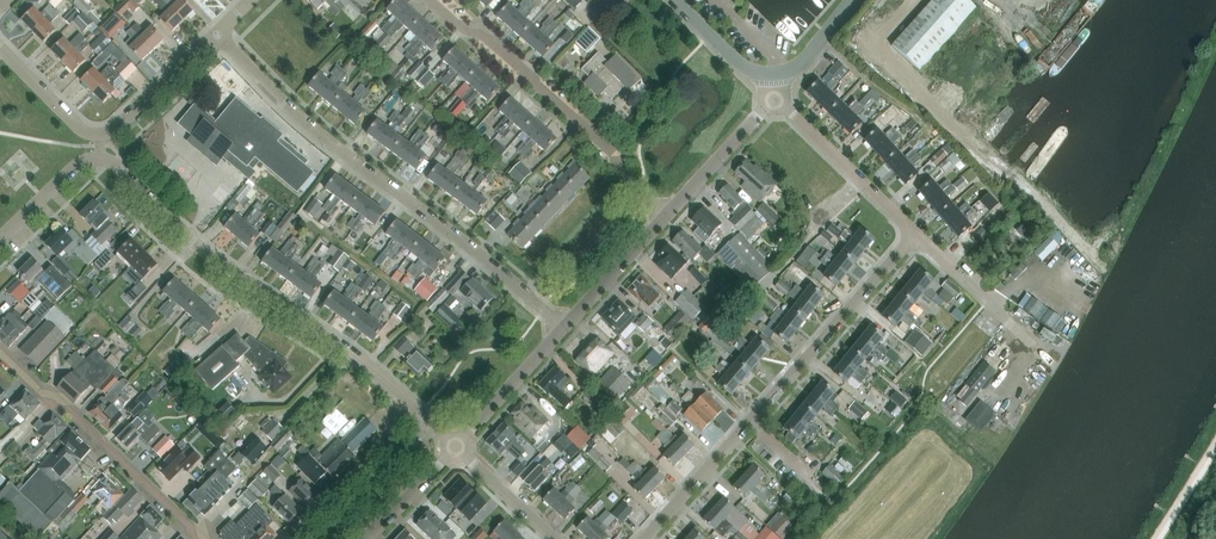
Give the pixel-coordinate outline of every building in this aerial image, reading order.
[(63,0),(46,0),(55,9),(63,0)] [(92,10),(82,0),(77,0),(74,3),(87,15),(90,11),(92,10)] [(117,11),(122,16),(130,9),(134,13),(140,7),(133,0),(128,0),(117,11)] [(166,13),(160,19),(172,31),(184,20),(164,0),(153,0),(166,13)] [(184,20),(194,10),(185,0),(180,0),(176,4),(173,0),(164,0),(184,20)] [(334,6),(329,0),(307,0),(317,10),(323,4),(329,10),(334,6)] [(393,27),(393,26),(398,20),(400,22),(412,9),(402,0),(397,0),(387,10),(396,18),(390,24),(389,22),(382,29),(387,34),(393,27)] [(524,10),(532,2),(530,0),(525,0),(520,6),(521,7),(524,9),(524,10)] [(574,9),(581,2),(578,0),(565,0),(574,9)] [(976,9),(966,0),(933,0),(891,46),(919,71),(976,9)] [(338,2),(337,3),(334,6),(340,12),(344,8),(338,2)] [(537,6),(532,2),(524,10),(527,12),(529,14),(537,6)] [(520,15),(520,14),(524,9),(521,7),(517,11),(509,5),(497,18),(509,28),(520,15)] [(45,20),(49,16),(54,11),(50,6),(40,15),(34,9),(22,21),(33,32),(45,20)] [(334,6),(329,10),(335,17),(340,12),(334,6)] [(76,9),(64,21),(69,25),(80,14),(76,9)] [(411,33),(423,19),(412,9),(400,22),(398,20),(393,26),(393,27),(387,34),(391,38),(403,25),(411,33)] [(531,25),(523,17),(527,12),(524,10),(524,9),(520,14),(520,15),(509,28),(520,38),(531,25)] [(574,15),(569,10),(565,13),(570,18),(574,15)] [(55,31),(50,25),(59,16),(54,11),(49,16),(45,20),(33,32),(43,42),(55,31)] [(90,11),(87,15),(98,25),(101,22),(90,11)] [(107,36),(122,21),(114,13),(98,28),(107,36)] [(92,24),(82,14),(74,22),(84,32),(92,24)] [(544,28),(547,30),(554,22),(550,18),(542,26),(544,28)] [(421,41),(421,42),(433,29),(423,19),(411,33),(416,37),(404,50),(409,54),(415,47),(421,41)] [(365,36),(377,24),(374,21),(362,33),(365,36)] [(552,35),(559,27),(554,22),(547,30),(550,32),(552,35)] [(136,24),(132,28),(137,33),(141,38),(153,50),(164,40),(152,27),(145,34),(141,29),(136,24)] [(342,33),(334,24),(328,30),(336,39),(342,33)] [(531,48),(542,36),(547,30),(544,28),(540,32),(531,25),(520,38),(531,48)] [(591,26),(577,39),(589,51),(603,38),(591,26)] [(141,38),(137,33),(132,28),(127,33),(132,38),(136,43),(130,48),(142,61),(153,50),(141,38)] [(373,35),(374,36),(378,40),(384,34),(379,29),(373,35)] [(443,38),(433,29),(421,42),(421,41),(415,47),(409,54),(413,58),(426,46),(432,51),(443,38)] [(547,30),(542,36),(531,48),(542,58),(554,45),(545,37),(550,32),(547,30)] [(568,32),(562,39),(567,44),(574,37),(568,32)] [(110,44),(101,34),(89,46),(98,56),(110,44)] [(381,50),(391,39),(385,34),(375,44),(381,50)] [(52,51),(63,62),(84,41),(79,36),(70,45),(64,39),(52,51)] [(73,72),(85,60),(80,55),(89,46),(84,41),(63,62),(73,72)] [(112,44),(100,56),(104,61),(116,48),(112,44)] [(383,57),(388,52),(383,48),(379,53),(383,57)] [(126,57),(117,49),(112,54),(120,62),(121,61),(122,61),(126,57)] [(454,71),(455,71),(466,59),(454,49),(443,61),(450,67),(438,80),(443,84),(449,78),(449,77),(454,71)] [(589,78),(585,82),(599,97),(604,92),(612,100),(625,87),(629,91),(640,80),(616,55),(608,63),(598,53),(581,70),(589,78)] [(572,63),(565,56),(558,64),(565,70),(572,63)] [(127,58),(115,70),(125,80),(137,69),(127,58)] [(392,74),(398,67),(389,58),(383,65),(392,74)] [(467,82),(478,70),(466,59),(455,71),(454,71),(449,77),(449,78),(443,84),(448,89),(459,75),(467,82)] [(839,81),(848,71),(838,61),(828,72),(839,81)] [(414,80),(425,68),(419,63),(409,75),(414,80)] [(82,82),(93,93),(114,72),(109,67),(100,76),(94,69),(82,82)] [(332,74),(333,75),(336,78),(342,71),(338,67),(332,74)] [(422,86),(432,75),(426,70),(416,81),(422,86)] [(477,91),(478,92),(489,80),(478,70),(467,82),(472,87),(467,92),(468,93),(473,97),(477,91)] [(347,75),(342,71),(336,78),(341,82),(347,75)] [(119,77),(114,72),(93,93),(103,103),(115,91),(110,86),(119,77)] [(328,80),(320,73),(309,87),(321,97),(333,84),(332,83),(336,78),(333,75),(328,80)] [(833,80),(835,78),(829,73),(822,81),(827,86),(833,80)] [(332,83),(333,84),(321,97),(334,107),(345,94),(338,88),(342,83),(341,82),(336,78),(332,83)] [(477,91),(473,97),(475,99),(480,94),(488,101),(499,89),(489,80),(478,92),(477,91)] [(837,84),(833,80),(827,86),(828,88),(826,90),(818,82),(807,93),(818,103),(837,84)] [(872,91),(862,82),(857,88),(866,97),(872,91)] [(841,88),(837,84),(818,103),(828,114),(839,103),(832,95),(833,93),(835,95),(841,88)] [(360,97),(366,90),(361,86),(355,94),(360,97)] [(370,94),(366,90),(360,97),(364,101),(370,94)] [(195,105),(201,98),(196,93),(188,103),(193,108),(195,105)] [(466,104),(472,98),(473,97),(468,93),(461,100),(466,104)] [(334,107),(346,117),(357,104),(345,94),(334,107)] [(477,101),(475,99),(473,97),(472,98),(466,104),(466,105),(470,108),(477,101)] [(495,130),(499,134),(505,127),(504,127),(520,107),(511,98),(499,111),(506,117),(495,130)] [(460,99),(450,111),(456,117),(466,105),(466,104),(461,100),(460,99)] [(222,158),(244,177),(248,180),(256,172),(249,166),(256,158),(297,193),(313,174),(304,167),(309,162),(303,157),(295,150),(281,138),(282,136),(262,119),(261,121),(236,100),(217,123),(195,105),(193,108),(179,125),(193,136),(188,142),(216,166),(222,158)] [(828,114),(840,125),(859,105),(854,101),(848,107),(849,108),(847,110),(839,103),(828,114)] [(367,112),(357,104),(346,117),(356,126),(367,112)] [(857,116),(863,109),(859,105),(840,125),(850,135),(861,124),(853,116),(855,114),(857,116)] [(509,131),(508,130),(514,124),(523,132),(534,119),(520,107),(504,127),(505,127),(499,134),(504,138),(509,131)] [(390,121),(395,124),(400,117),(395,114),(390,121)] [(400,117),(395,124),(395,125),(400,128),(405,121),(400,117)] [(523,132),(534,142),(545,129),(534,119),(523,132)] [(391,130),(395,125),(395,124),(390,121),(389,120),(385,125),(378,120),(368,134),(380,143),(390,130),(391,130)] [(917,124),(913,120),(906,127),(910,131),(917,124)] [(438,123),(434,129),(442,135),(446,129),(438,123)] [(534,142),(545,152),(556,139),(545,129),(534,142)] [(886,135),(887,137),(885,139),(877,131),(866,141),(875,151),(896,134),(892,129),(886,135)] [(380,143),(392,153),(403,139),(391,130),(390,130),(380,143)] [(419,142),(425,135),(420,131),(414,139),(419,142)] [(875,151),(886,163),(897,153),(890,145),(892,142),(894,144),(900,138),(896,134),(875,151)] [(429,138),(425,135),(419,142),(424,146),(429,138)] [(392,153),(405,162),(415,148),(403,139),(392,153)] [(496,141),(491,146),(501,155),(505,150),(496,141)] [(405,162),(406,163),(417,171),(427,157),(420,152),(424,146),(419,142),(415,148),(405,162)] [(518,150),(522,154),(528,148),(529,147),(524,143),(518,150)] [(528,148),(522,154),(527,158),(533,151),(529,147),(528,148)] [(947,155),(941,149),(929,161),(935,167),(947,155)] [(886,163),(896,174),(916,156),(912,151),(905,157),(907,158),(904,161),(897,153),(886,163)] [(917,175),(909,167),(912,164),(913,166),(920,160),(916,156),(896,174),(905,185),(917,175)] [(450,166),(455,169),(461,162),(456,158),(450,166)] [(938,167),(943,173),(952,165),(946,159),(938,167)] [(466,166),(461,162),(455,169),(461,173),(466,166)] [(580,189),(589,179),(574,165),(575,164),(573,162),(568,167),(570,168),(565,174),(580,189)] [(778,183),(765,171),(763,173),(756,166),(753,169),(747,163),(736,174),(745,182),(742,186),(760,202),(778,183)] [(529,174),(519,164),(510,174),(520,183),(529,174)] [(428,179),(441,188),(451,175),(438,165),(428,179)] [(569,200),(580,189),(565,174),(563,172),(557,178),(559,180),(554,185),(569,200)] [(463,184),(454,177),(451,175),(441,188),(453,197),(463,184)] [(335,196),(330,203),(334,205),(349,185),(337,176),(326,190),(335,196)] [(474,184),(480,187),(485,180),(480,176),(474,184)] [(968,184),(962,178),(953,185),(959,192),(968,184)] [(485,180),(480,187),(485,191),(491,184),(485,180)] [(930,203),(950,186),(947,181),(940,187),(941,188),(939,190),(932,182),(920,192),(930,203)] [(235,199),(240,203),(252,188),(247,184),(235,199)] [(453,197),(465,206),(475,193),(463,184),(453,197)] [(552,184),(546,190),(548,191),(543,197),(557,212),(569,200),(554,185),(552,184)] [(361,194),(349,185),(334,205),(338,208),(342,202),(351,208),(361,194)] [(930,203),(941,216),(952,206),(943,196),(946,194),(948,196),(954,190),(950,186),(930,203)] [(757,218),(743,203),(728,187),(719,195),(734,211),(731,214),(734,217),(729,222),(740,234),(757,218)] [(465,206),(467,208),(478,215),(488,202),(475,193),(465,206)] [(989,193),(980,202),(990,212),(999,204),(989,193)] [(373,203),(361,194),(351,208),(363,217),(373,203)] [(537,203),(532,209),(546,223),(557,212),(543,197),(541,196),(535,202),(537,203)] [(323,205),(315,199),(305,213),(313,219),(323,205)] [(116,231),(106,221),(109,218),(94,202),(80,215),(91,226),(92,225),(97,230),(92,235),(101,245),(116,231)] [(328,213),(334,205),(330,203),(329,202),(323,210),(328,213)] [(373,203),(363,217),(358,223),(362,226),(367,220),(375,226),(385,212),(373,203)] [(780,218),(764,203),(757,210),(773,226),(780,218)] [(941,216),(949,226),(969,208),(966,204),(960,210),(961,212),(959,214),(952,206),(941,216)] [(339,209),(338,208),(334,205),(328,213),(333,217),(339,209)] [(530,207),(524,213),(526,215),(521,220),(536,235),(546,223),(532,209),(530,207)] [(247,224),(248,225),(259,212),(254,208),(243,221),(237,215),(226,228),(236,237),(247,224)] [(974,213),(969,208),(949,226),(959,237),(970,228),(963,220),(966,217),(967,219),(974,213)] [(709,237),(721,225),(703,209),(692,221),(709,237)] [(495,231),(505,221),(495,211),(485,221),(495,231)] [(253,229),(263,216),(259,212),(248,225),(247,224),(236,237),(249,248),(260,235),(253,229)] [(297,217),(290,212),(277,228),(285,233),(297,217)] [(326,214),(322,219),(328,223),(332,218),(326,214)] [(536,235),(521,220),(519,218),(513,225),(515,226),(508,234),(523,248),(536,235)] [(347,227),(352,231),(358,223),(353,219),(347,227)] [(261,231),(268,237),(277,227),(269,221),(261,231)] [(394,240),(389,247),(394,250),(399,244),(409,230),(398,221),(387,235),(394,240)] [(363,227),(362,226),(358,223),(352,231),(357,235),(363,227)] [(842,232),(832,224),(826,230),(837,238),(842,232)] [(1022,226),(1017,231),(1026,240),(1031,236),(1022,226)] [(977,244),(987,234),(982,229),(972,239),(977,244)] [(61,231),(47,245),(57,256),(59,254),(63,250),(70,256),(75,252),(88,265),(97,257),(83,242),(71,230),(66,235),(61,231)] [(399,244),(394,250),(399,254),(404,248),(411,253),(421,240),(409,230),(399,244)] [(833,237),(824,230),(820,235),(828,242),(833,237)] [(854,239),(851,237),(853,235),(846,230),(843,235),(864,252),(873,240),(861,231),(854,239)] [(714,255),(706,246),(703,249),(693,240),(692,241),(683,232),(673,242),(691,261),(699,253),(707,262),(714,255)] [(716,255),(749,291),(773,270),(740,234),(716,255)] [(855,264),(864,252),(843,235),(839,239),(845,245),(847,243),(850,245),(843,254),(855,264)] [(1058,246),(1049,237),(1035,252),(1043,260),(1058,246)] [(114,249),(118,245),(115,240),(110,245),(114,249)] [(132,240),(118,254),(131,266),(145,253),(132,240)] [(411,253),(423,262),(423,263),(433,249),(421,240),(411,253)] [(263,263),(275,272),(295,245),(290,241),(280,254),(274,249),(263,263)] [(275,272),(287,280),(297,267),(290,261),(300,249),(295,245),(275,272)] [(388,257),(388,258),(394,250),(389,247),(383,254),(388,257)] [(686,264),(668,247),(659,256),(663,259),(657,266),(672,279),(686,264)] [(808,247),(804,252),(812,258),(816,253),(808,247)] [(418,269),(423,272),(424,273),(428,267),(435,272),(445,258),(433,249),(423,263),(423,262),(418,269)] [(350,257),(340,250),(330,264),(340,271),(350,257)] [(399,254),(394,250),(388,258),(393,262),(399,254)] [(101,270),(114,257),(108,251),(95,264),(101,270)] [(131,266),(124,273),(130,278),(136,271),(144,279),(157,265),(145,253),(131,266)] [(380,267),(388,257),(383,254),(382,253),(375,262),(380,267)] [(845,275),(855,264),(843,254),(836,262),(833,260),(835,258),(828,254),(825,258),(845,275)] [(845,275),(825,258),(821,263),(827,268),(828,266),(831,268),(825,277),(837,286),(845,275)] [(287,280),(297,288),(300,290),(319,263),(314,259),(308,267),(305,272),(297,267),(287,280)] [(44,272),(32,260),(19,272),(29,282),(35,288),(40,285),(56,302),(71,287),(51,266),(44,272)] [(349,260),(343,268),(348,272),(352,267),(354,263),(350,260),(349,260)] [(324,267),(319,263),(300,290),(312,299),(322,285),(314,280),(324,267)] [(407,272),(412,276),(418,269),(413,265),(407,272)] [(93,266),(86,273),(90,277),(97,270),(93,266)] [(791,273),(804,283),(808,277),(795,267),(791,273)] [(412,276),(417,280),(423,272),(418,269),(412,276)] [(70,270),(65,275),(73,284),(79,279),(70,270)] [(398,282),(403,275),(397,271),(392,277),(398,282)] [(933,281),(920,271),(911,282),(932,300),(939,305),(942,301),(929,290),(928,292),(926,290),(933,281)] [(469,279),(462,273),(446,290),(453,297),(459,290),(461,292),(460,293),(474,306),(473,307),(477,310),(478,309),(481,312),(493,298),(473,280),(471,282),(468,280),(469,279)] [(358,287),(365,292),(374,281),(366,275),(358,287)] [(703,276),(697,281),(701,287),(707,282),(703,276)] [(652,288),(640,277),(627,290),(639,302),(641,300),(648,306),(659,295),(652,288)] [(424,279),(414,292),(428,303),(438,290),(424,279)] [(176,303),(187,290),(176,280),(164,293),(171,298),(166,304),(167,305),(171,308),(175,302),(176,303)] [(786,297),(792,289),(781,280),(775,287),(786,297)] [(17,282),(8,291),(13,296),(15,298),(20,303),(29,293),(25,288),(24,289),(17,282)] [(928,305),(932,300),(911,282),(902,294),(914,304),(921,295),(923,297),(921,300),(928,305)] [(943,288),(956,298),(960,293),(947,282),(943,288)] [(126,296),(132,302),(146,289),(140,283),(126,296)] [(346,292),(351,296),(357,288),(351,284),(346,292)] [(796,287),(793,292),(814,309),(824,297),(811,287),(804,296),(801,294),(803,292),(796,287)] [(357,288),(351,296),(355,299),(357,300),(362,292),(357,288)] [(187,313),(198,300),(187,290),(176,303),(187,313)] [(675,302),(693,319),(705,308),(687,290),(675,302)] [(427,307),(433,313),(449,296),(443,291),(427,307)] [(348,301),(351,296),(346,292),(342,297),(336,293),(325,307),(337,315),(348,301)] [(793,310),(805,320),(814,309),(793,292),(789,296),(795,302),(797,299),(800,302),(793,310)] [(31,293),(22,302),(30,309),(39,300),(31,293)] [(902,294),(892,306),(913,323),(917,319),(910,313),(909,315),(906,313),(914,304),(902,294)] [(337,315),(349,324),(360,310),(352,304),(355,299),(351,296),(348,301),(337,315)] [(773,313),(778,307),(764,297),(760,303),(773,313)] [(63,336),(73,325),(54,307),(51,312),(39,300),(30,309),(43,321),(45,319),(48,321),(63,336)] [(194,318),(189,324),(194,328),(198,322),(210,309),(198,300),(187,313),(194,318)] [(734,314),(720,300),(710,310),(724,324),(734,314)] [(601,318),(611,327),(609,329),(618,338),(636,318),(617,301),(601,318)] [(370,310),(371,311),(375,314),(381,306),(376,302),(370,310)] [(402,320),(410,308),(402,302),(393,314),(402,320)] [(171,308),(167,305),(166,304),(159,311),(164,315),(171,308)] [(444,304),(435,313),(451,327),(459,318),(444,304)] [(387,310),(381,306),(375,314),(381,318),(387,310)] [(910,328),(913,323),(892,306),(882,317),(894,327),(899,321),(902,323),(903,322),(910,328)] [(954,313),(963,321),(969,315),(959,307),(954,313)] [(171,308),(164,315),(169,319),(175,312),(171,308)] [(194,328),(198,332),(203,326),(210,332),(221,319),(210,310),(210,309),(198,322),(194,328)] [(371,319),(375,314),(371,311),(367,316),(360,310),(349,324),(361,333),(371,319)] [(778,310),(774,315),(795,333),(805,320),(793,310),(786,319),(783,317),(785,316),(778,310)] [(10,314),(0,324),(0,339),(1,341),(3,339),(3,337),(12,327),(12,326),(21,317),(15,311),(11,315),(10,314)] [(654,322),(644,313),(634,324),(644,333),(654,322)] [(377,323),(381,318),(375,314),(371,319),(361,333),(373,342),(383,328),(377,323)] [(696,324),(703,331),(713,321),(707,314),(696,324)] [(776,332),(775,334),(787,344),(795,333),(774,315),(770,320),(772,321),(768,326),(776,332)] [(466,327),(473,321),(468,316),(461,322),(466,327)] [(23,318),(21,317),(12,326),(12,327),(3,337),(3,339),(1,341),(9,348),(30,327),(28,325),(22,319),(23,318)] [(120,327),(128,334),(136,325),(128,318),(120,327)] [(663,328),(674,338),(684,328),(673,318),(663,328)] [(922,324),(917,319),(913,324),(919,328),(922,324)] [(65,337),(63,336),(48,321),(21,349),(38,365),(65,337)] [(187,335),(194,328),(189,324),(183,331),(187,335)] [(137,326),(129,334),(135,339),(142,331),(137,326)] [(872,327),(863,338),(883,357),(887,352),(880,346),(879,348),(877,346),(884,337),(872,327)] [(192,339),(198,332),(194,328),(187,335),(192,339)] [(933,344),(916,329),(905,342),(922,357),(933,344)] [(238,334),(195,370),(212,390),(240,366),(237,364),(236,362),(244,354),(262,375),(261,376),(273,391),(289,378),(283,370),(287,362),(263,346),(262,346),(249,338),(245,341),(238,334)] [(433,365),(405,338),(395,348),(407,359),(404,363),(418,377),(424,371),(426,373),(428,371),(429,372),(433,368),(431,367),(433,365)] [(667,338),(661,344),(667,350),(672,344),(667,338)] [(863,338),(854,349),(853,350),(865,360),(872,352),(874,354),(873,356),(879,361),(880,361),(883,357),(863,338)] [(590,376),(612,353),(597,339),(575,362),(590,376)] [(742,339),(738,344),(758,362),(769,350),(757,340),(750,348),(747,346),(749,345),(742,339)] [(758,362),(738,344),(734,348),(741,354),(742,352),(745,354),(738,363),(749,373),(758,362)] [(857,369),(865,360),(853,350),(843,361),(864,380),(868,375),(861,369),(860,371),(857,369)] [(900,359),(890,350),(884,357),(894,366),(896,364),(900,359)] [(115,371),(102,359),(95,352),(59,389),(73,403),(90,386),(95,391),(115,371)] [(900,359),(896,364),(900,368),(904,362),(900,359)] [(172,380),(184,370),(176,361),(164,371),(172,380)] [(723,361),(719,366),(739,385),(749,373),(738,363),(730,371),(728,369),(729,367),(723,361)] [(861,384),(864,380),(843,361),(834,372),(847,382),(853,375),(855,377),(854,378),(861,384)] [(984,362),(966,384),(977,394),(996,372),(984,362)] [(730,395),(739,385),(719,366),(715,371),(721,377),(723,375),(725,377),(718,385),(730,395)] [(565,409),(571,402),(560,391),(569,382),(554,368),(538,385),(550,397),(552,396),(565,409)] [(612,402),(629,385),(613,368),(596,386),(612,402)] [(677,389),(680,386),(667,373),(664,377),(677,389)] [(116,382),(110,376),(98,389),(104,395),(116,382)] [(653,377),(645,385),(646,386),(649,388),(657,380),(653,377)] [(117,401),(124,394),(127,391),(124,388),(129,383),(126,380),(122,380),(106,396),(109,399),(106,401),(103,398),(89,412),(98,420),(117,401)] [(823,383),(814,394),(834,412),(838,407),(833,403),(839,396),(823,383)] [(631,396),(636,400),(645,389),(641,385),(631,396)] [(600,413),(607,405),(588,387),(581,394),(600,413)] [(325,403),(335,393),(330,388),(320,397),(325,403)] [(41,404),(26,390),(11,406),(11,407),(5,413),(4,411),(0,415),(0,417),(8,425),(19,414),(26,420),(41,404)] [(121,410),(130,400),(126,397),(129,394),(127,391),(124,394),(117,401),(98,420),(107,430),(122,416),(117,412),(120,409),(121,410)] [(690,399),(694,395),(689,391),(685,394),(690,399)] [(895,391),(890,398),(901,408),(907,401),(895,391)] [(144,392),(126,410),(133,417),(151,398),(144,392)] [(686,403),(690,399),(685,394),(681,398),(686,403)] [(712,422),(723,411),(705,394),(694,405),(712,422)] [(814,394),(805,404),(817,414),(823,407),(826,409),(824,411),(831,416),(834,412),(814,394)] [(674,400),(667,407),(676,416),(683,409),(674,400)] [(855,401),(848,409),(862,420),(868,413),(855,401)] [(965,420),(981,433),(996,414),(980,401),(965,420)] [(232,419),(241,411),(232,402),(223,410),(232,419)] [(892,402),(886,410),(896,418),(902,411),(892,402)] [(511,422),(530,439),(532,437),(535,433),(547,421),(532,407),(530,410),(522,403),(511,414),(515,418),(511,422)] [(624,427),(635,414),(623,403),(612,416),(624,427)] [(808,424),(817,414),(805,404),(794,418),(816,435),(820,430),(813,425),(811,427),(808,424)] [(701,433),(712,422),(694,405),(683,416),(701,433)] [(667,411),(660,418),(670,427),(677,421),(667,411)] [(51,443),(66,427),(53,414),(44,424),(40,420),(34,427),(51,443)] [(127,449),(139,436),(148,444),(160,431),(153,424),(148,428),(138,418),(117,439),(127,449)] [(807,432),(805,434),(812,440),(816,435),(794,418),(785,429),(796,439),(804,430),(807,432)] [(311,455),(320,464),(334,478),(355,456),(353,454),(377,431),(365,419),(342,443),(338,439),(321,456),(315,449),(311,453),(312,454),(311,455)] [(616,439),(625,431),(613,419),(604,427),(616,439)] [(282,430),(272,420),(261,431),(271,441),(282,430)] [(656,420),(652,424),(661,433),(665,429),(656,420)] [(516,437),(503,425),(486,442),(500,454),(504,449),(516,460),(524,452),(513,441),(516,437)] [(665,429),(661,433),(684,457),(695,447),(684,436),(679,441),(674,436),(673,437),(665,429)] [(277,452),(292,436),(286,430),(270,446),(277,452)] [(71,504),(63,496),(66,493),(58,485),(91,450),(72,432),(68,436),(65,433),(48,452),(50,454),(43,463),(44,463),(39,468),(40,469),(20,491),(11,483),(0,496),(0,505),(38,538),(39,538),(71,504)] [(215,432),(209,438),(219,448),(225,442),(215,432)] [(535,433),(532,437),(536,442),(540,438),(535,433)] [(674,468),(684,457),(661,433),(656,438),(669,451),(663,457),(674,468)] [(565,434),(554,445),(561,453),(573,443),(565,434)] [(835,435),(830,440),(836,445),(841,439),(835,435)] [(267,450),(263,446),(268,441),(262,436),(257,441),(256,439),(242,454),(241,454),(239,455),(238,454),(233,459),(238,464),(245,457),(253,465),(267,450)] [(541,453),(549,445),(540,438),(536,442),(533,446),(541,453)] [(175,446),(168,439),(155,452),(162,459),(175,446)] [(24,453),(33,462),(48,446),(43,441),(34,450),(30,446),(24,453)] [(815,445),(813,443),(810,447),(809,446),(806,450),(810,453),(813,450),(812,449),(815,445)] [(297,451),(305,459),(297,466),(315,484),(326,473),(319,465),(320,464),(311,455),(312,454),(311,453),(303,445),(297,451)] [(156,468),(169,480),(182,466),(186,470),(199,457),(188,448),(182,455),(175,448),(156,468)] [(606,472),(612,467),(593,448),(588,454),(606,472)] [(213,475),(188,499),(204,514),(215,504),(214,503),(231,486),(225,481),(237,469),(219,452),(204,466),(213,475)] [(281,454),(273,463),(280,468),(287,460),(281,454)] [(575,472),(586,462),(580,455),(569,465),(575,472)] [(551,463),(547,459),(539,467),(524,482),(534,491),(549,476),(544,471),(551,463)] [(521,477),(529,468),(522,461),(513,469),(521,477)] [(639,475),(640,474),(645,479),(644,480),(654,490),(665,479),(654,469),(651,473),(646,468),(643,471),(635,463),(631,467),(639,475)] [(274,482),(280,476),(270,465),(263,472),(274,482)] [(759,491),(768,499),(772,495),(764,487),(766,484),(761,479),(764,476),(753,466),(744,477),(754,486),(759,491)] [(835,488),(843,480),(829,466),(821,473),(835,488)] [(631,467),(626,471),(640,484),(634,490),(644,500),(654,490),(644,480),(645,479),(640,474),(639,475),(631,467)] [(764,503),(768,499),(759,491),(754,486),(744,477),(734,487),(744,497),(750,491),(764,503)] [(260,500),(269,491),(256,479),(248,488),(260,500)] [(444,497),(457,509),(473,492),(460,479),(444,497)] [(106,480),(94,493),(102,500),(95,508),(103,516),(110,508),(122,495),(106,480)] [(302,480),(290,492),(305,507),(317,495),(302,480)] [(565,500),(570,495),(577,486),(573,482),(560,495),(554,489),(544,500),(554,510),(565,500)] [(276,485),(272,489),(272,492),(281,501),(274,508),(289,522),(301,510),(276,485)] [(582,490),(577,486),(570,495),(574,499),(582,490)] [(128,517),(133,511),(132,510),(142,499),(132,489),(105,517),(110,523),(115,518),(117,520),(124,513),(128,517)] [(239,499),(243,504),(248,510),(258,500),(248,490),(239,499)] [(797,499),(788,491),(783,497),(792,505),(797,499)] [(486,504),(473,492),(457,509),(470,521),(486,504)] [(61,530),(75,515),(88,500),(82,494),(69,509),(54,524),(61,530)] [(437,494),(432,499),(436,503),(441,498),(437,494)] [(575,500),(574,499),(570,495),(565,500),(554,510),(565,520),(575,509),(570,505),(575,500)] [(592,514),(603,503),(598,499),(587,509),(592,514)] [(714,510),(724,520),(725,519),(730,524),(738,532),(742,527),(734,520),(739,514),(723,499),(714,510)] [(612,514),(622,524),(633,512),(624,502),(612,514)] [(220,532),(220,537),(222,538),(273,538),(277,535),(268,526),(273,521),(257,504),(236,525),(232,521),(220,532)] [(464,534),(465,533),(435,505),(430,511),(429,510),(416,525),(431,538),(468,538),(464,534)] [(155,529),(164,519),(150,506),(120,538),(159,538),(162,536),(155,529)] [(714,510),(704,521),(723,538),(728,532),(734,537),(738,532),(730,524),(725,519),(724,520),(714,510)] [(598,519),(603,523),(611,515),(607,511),(598,519)] [(766,524),(782,538),(783,538),(794,526),(778,511),(766,524)] [(588,538),(608,538),(609,538),(602,532),(615,519),(611,515),(603,523),(603,524),(598,528),(588,538)] [(588,538),(598,528),(603,524),(603,523),(598,519),(598,518),(593,523),(587,518),(577,529),(588,538)] [(515,532),(504,522),(490,537),(492,538),(508,538),(515,532)] [(766,527),(755,538),(779,538),(766,527)] [(119,538),(110,530),(101,538),(117,538),(119,538)] [(480,530),(472,538),(481,538),(485,535),(480,530)]
